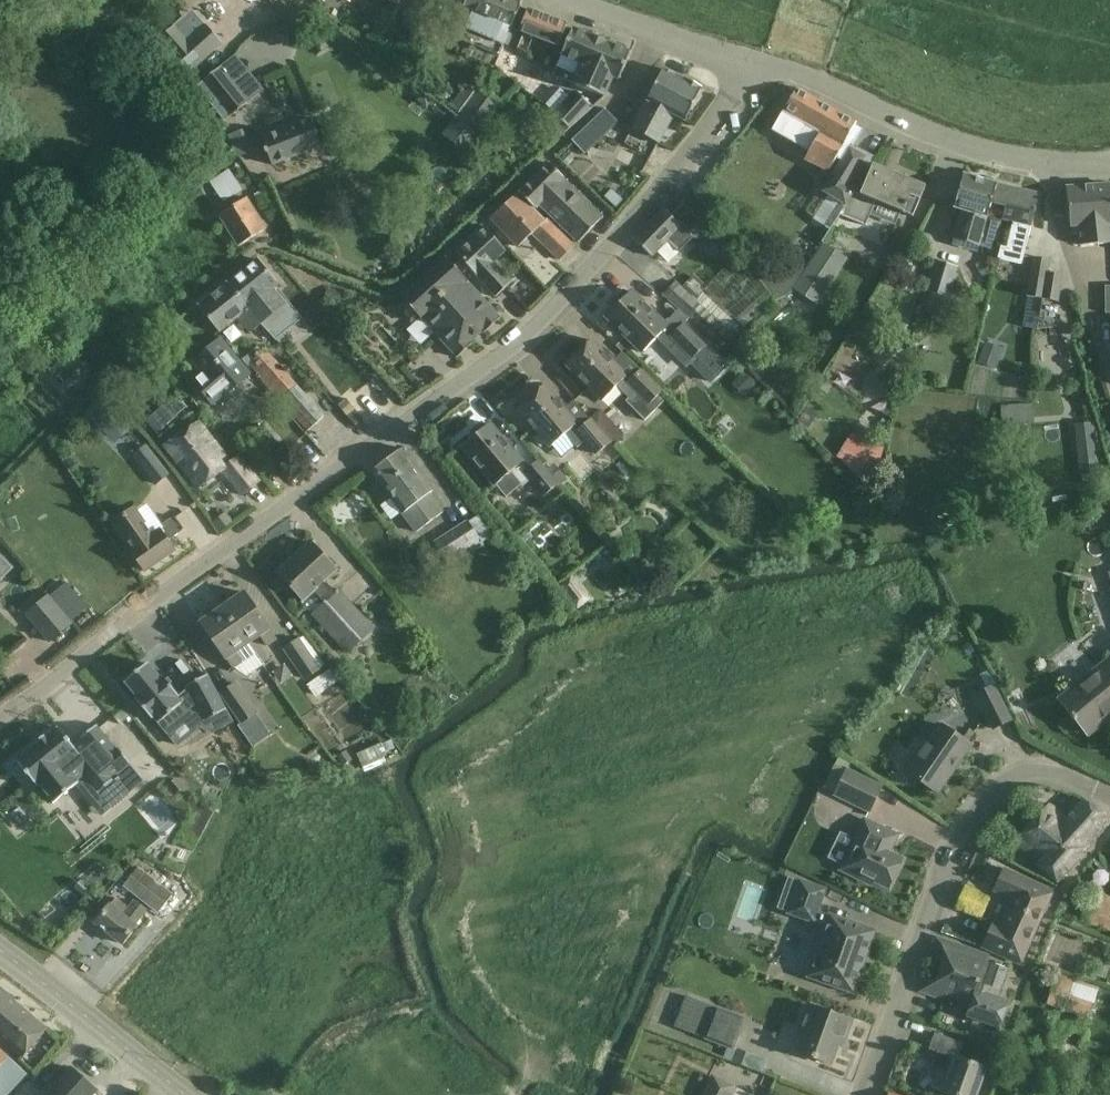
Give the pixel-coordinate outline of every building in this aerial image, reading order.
[(397,7),(418,17),(426,0),(401,0),(398,5),(397,6),(397,7)] [(459,39),(498,56),(503,45),(508,34),(511,27),(520,6),(505,0),(467,0),(464,7),(464,8),(472,11),(459,39)] [(567,25),(527,10),(518,32),(558,48),(567,25)] [(167,33),(159,39),(173,54),(188,72),(189,72),(222,43),(221,43),(205,25),(205,26),(187,41),(174,26),(167,33)] [(302,43),(292,27),(278,36),(289,52),(302,43)] [(630,53),(625,51),(626,48),(624,46),(617,43),(614,43),(612,46),(606,43),(606,42),(590,36),(572,29),(552,76),(604,98),(612,78),(614,78),(619,80),(630,53)] [(509,33),(504,45),(517,50),(521,42),(519,37),(509,33)] [(218,68),(238,55),(230,43),(210,57),(218,68)] [(219,68),(197,86),(225,120),(262,90),(255,81),(247,71),(232,83),(219,68)] [(645,100),(630,130),(656,144),(672,115),(673,115),(684,121),(701,89),(697,87),(696,84),(692,81),(689,82),(663,69),(649,97),(646,101),(645,100)] [(772,131),(809,152),(818,133),(827,137),(839,112),(796,88),(772,131)] [(560,89),(545,105),(554,114),(569,127),(592,107),(575,92),(569,98),(560,89)] [(498,108),(476,91),(459,114),(481,131),(498,108)] [(618,122),(605,109),(571,141),(584,154),(618,122)] [(809,152),(805,159),(828,172),(836,157),(842,160),(846,154),(847,155),(861,130),(853,126),(856,121),(839,112),(827,137),(818,133),(809,152)] [(320,146),(310,119),(261,138),(272,165),(320,146)] [(844,209),(846,206),(855,192),(854,192),(857,188),(850,183),(862,164),(847,155),(846,154),(842,160),(823,192),(828,195),(813,219),(830,230),(844,209)] [(564,179),(549,164),(519,194),(533,208),(537,204),(577,243),(602,218),(563,180),(564,179)] [(865,227),(866,223),(875,202),(912,217),(917,207),(925,187),(873,165),(864,185),(860,195),(855,192),(846,206),(844,209),(846,210),(841,217),(865,227)] [(243,191),(229,168),(210,180),(224,203),(243,191)] [(996,184),(964,174),(953,209),(963,212),(955,239),(978,246),(996,184)] [(1002,220),(1013,223),(1007,247),(1001,246),(998,258),(999,259),(1021,264),(1039,195),(997,185),(992,204),(986,227),(999,230),(1002,219),(1002,220)] [(1066,188),(1070,228),(1078,227),(1079,246),(1109,243),(1109,185),(1066,188)] [(611,190),(604,197),(616,208),(622,200),(611,190)] [(544,222),(518,193),(491,218),(518,247),(532,234),(558,263),(572,250),(545,221),(544,222)] [(266,229),(247,199),(219,217),(238,247),(266,229)] [(713,233),(683,204),(670,217),(662,209),(633,239),(650,256),(666,239),(679,251),(693,237),(701,245),(713,233)] [(506,251),(483,227),(454,253),(495,297),(511,283),(493,263),(506,251)] [(822,242),(792,288),(817,304),(847,258),(822,242)] [(765,259),(756,275),(767,290),(774,299),(775,301),(786,296),(792,288),(804,268),(783,255),(776,266),(765,259)] [(1042,299),(1049,260),(1033,258),(1027,297),(1042,299)] [(256,260),(227,283),(261,325),(266,331),(272,326),(290,312),(284,305),(284,304),(272,290),(277,286),(256,260)] [(500,318),(446,260),(396,306),(411,322),(418,316),(456,358),(472,344),(463,333),(474,322),(484,333),(500,318)] [(1049,260),(1042,300),(1057,302),(1059,293),(1062,275),(1053,274),(1047,273),(1049,260)] [(956,267),(938,261),(928,290),(932,292),(927,306),(934,318),(946,322),(958,316),(963,303),(956,291),(949,289),(956,267)] [(694,275),(682,288),(696,301),(708,288),(694,275)] [(735,320),(739,324),(730,331),(696,301),(682,288),(676,282),(665,295),(722,346),(722,347),(741,330),(774,299),(767,290),(736,320),(735,320)] [(227,283),(198,306),(212,323),(219,332),(237,318),(250,333),(255,330),(261,325),(227,283)] [(628,294),(624,290),(613,302),(617,306),(605,317),(631,343),(642,353),(657,338),(669,351),(676,343),(692,359),(704,347),(682,325),(672,335),(666,329),(667,328),(631,292),(628,294)] [(1042,299),(1027,297),(1022,326),(1037,328),(1042,299)] [(625,337),(616,346),(622,352),(631,343),(625,337)] [(58,339),(46,348),(54,358),(66,349),(58,339)] [(248,375),(219,340),(194,361),(204,373),(194,382),(212,404),(223,395),(224,396),(248,375)] [(627,376),(590,341),(565,366),(602,401),(616,387),(629,399),(627,402),(645,419),(663,401),(658,396),(661,392),(639,370),(629,380),(626,377),(627,376)] [(262,352),(258,347),(245,358),(242,360),(247,365),(249,364),(308,430),(324,416),(265,350),(262,352)] [(984,347),(978,362),(995,368),(1001,352),(984,347)] [(745,372),(736,381),(748,393),(757,384),(745,372)] [(576,425),(543,386),(516,409),(550,448),(565,434),(577,448),(585,441),(596,455),(610,443),(590,420),(579,429),(575,425),(576,425)] [(85,412),(101,429),(117,414),(101,397),(85,412)] [(1034,402),(1001,403),(1002,421),(1034,420),(1034,402)] [(590,420),(610,443),(612,446),(623,437),(601,410),(590,420)] [(229,462),(195,422),(163,448),(198,491),(222,471),(242,495),(258,482),(236,456),(229,462)] [(473,437),(462,447),(495,486),(496,485),(506,497),(521,484),(522,486),(530,479),(544,496),(558,485),(546,471),(538,461),(526,471),(521,464),(522,463),(503,441),(489,424),(486,426),(483,422),(469,433),(473,437)] [(65,425),(49,440),(56,448),(72,433),(65,425)] [(284,453),(261,425),(237,445),(260,473),(284,453)] [(852,432),(837,457),(871,491),(884,447),(852,432)] [(169,474),(146,445),(132,455),(155,485),(169,474)] [(1097,445),(1078,447),(1081,476),(1100,473),(1097,445)] [(432,491),(401,449),(370,471),(401,513),(398,515),(412,534),(439,514),(426,495),(432,491)] [(554,463),(546,469),(560,485),(567,479),(554,463)] [(155,537),(134,507),(113,521),(134,551),(132,553),(144,571),(174,551),(167,542),(184,530),(176,519),(158,531),(160,533),(155,537)] [(225,513),(213,521),(221,531),(232,523),(225,513)] [(469,522),(435,544),(448,564),(482,543),(469,522)] [(337,571),(310,542),(298,554),(300,555),(293,562),(291,560),(277,573),(304,602),(313,594),(323,605),(310,617),(346,655),(374,629),(338,590),(334,594),(324,583),(337,571)] [(13,568),(0,555),(0,581),(13,568)] [(49,597),(70,622),(87,608),(65,583),(49,597)] [(566,598),(577,610),(591,598),(581,586),(566,598)] [(244,592),(223,607),(261,666),(263,665),(249,645),(258,638),(264,647),(276,639),(244,592)] [(48,596),(40,602),(51,615),(37,627),(49,642),(71,624),(70,622),(49,597),(48,596)] [(261,666),(223,607),(200,623),(233,670),(247,676),(261,666)] [(325,665),(304,635),(284,649),(306,679),(325,665)] [(1058,701),(1070,715),(1068,717),(1072,722),(1074,721),(1086,735),(1109,716),(1109,659),(1058,701)] [(165,731),(196,706),(205,721),(225,710),(208,680),(206,675),(186,686),(188,691),(186,692),(177,700),(175,698),(178,696),(164,679),(162,677),(160,679),(147,663),(124,682),(137,697),(135,699),(151,718),(153,716),(165,731)] [(258,713),(236,682),(221,693),(243,724),(240,726),(249,738),(246,740),(253,750),(269,739),(253,717),(258,713)] [(1010,720),(993,687),(975,696),(992,729),(1010,720)] [(25,774),(27,777),(28,776),(37,788),(38,787),(38,786),(53,803),(52,804),(53,805),(64,796),(65,797),(68,794),(67,793),(79,784),(78,783),(77,784),(73,779),(81,773),(97,793),(97,794),(98,795),(115,780),(114,779),(113,780),(112,779),(129,764),(129,765),(130,764),(117,747),(115,748),(116,749),(115,750),(96,727),(97,726),(96,725),(80,738),(80,739),(81,739),(82,740),(73,747),(69,741),(69,740),(67,737),(66,738),(57,727),(56,728),(57,728),(51,733),(50,733),(51,732),(50,731),(31,746),(32,747),(33,746),(34,747),(18,760),(17,760),(16,761),(26,773),(25,774)] [(970,745),(941,725),(928,745),(924,742),(904,771),(937,793),(970,745)] [(387,758),(381,744),(357,754),(363,767),(387,758)] [(346,751),(337,757),(343,765),(351,760),(346,751)] [(851,763),(838,757),(823,788),(834,793),(834,794),(870,811),(882,787),(847,770),(851,763)] [(1028,788),(1020,798),(1034,809),(1042,799),(1028,788)] [(1084,802),(1068,821),(1052,807),(1019,846),(1039,862),(1037,865),(1057,882),(1091,842),(1109,821),(1109,819),(1084,802)] [(840,832),(828,858),(840,864),(838,867),(859,877),(872,884),(874,881),(888,888),(901,860),(890,854),(898,837),(888,832),(868,822),(864,820),(862,819),(853,838),(840,832)] [(173,894),(138,868),(124,885),(159,912),(173,894)] [(1052,891),(1003,869),(994,890),(1013,899),(1002,925),(994,921),(982,947),(1019,964),(1052,891)] [(824,890),(799,881),(788,913),(813,922),(813,921),(826,925),(808,977),(852,993),(861,968),(862,969),(866,956),(865,956),(874,931),(829,916),(829,917),(816,912),(824,890)] [(1091,893),(1082,918),(1109,929),(1109,901),(1091,893)] [(145,912),(132,902),(122,914),(110,904),(95,923),(121,944),(136,925),(135,925),(145,912)] [(958,999),(956,1006),(965,1009),(962,1016),(999,1027),(1008,1003),(997,999),(1007,969),(986,962),(988,956),(941,939),(940,939),(935,936),(927,959),(933,961),(942,964),(936,981),(926,978),(924,977),(918,993),(921,994),(944,1002),(946,995),(958,999)] [(1097,991),(1054,976),(1046,1002),(1088,1016),(1097,991)] [(0,990),(0,1038),(23,1057),(47,1029),(0,990)] [(716,1007),(686,996),(674,1026),(703,1037),(703,1038),(732,1049),(744,1019),(716,1008),(716,1007)] [(852,1021),(807,1004),(796,1034),(800,1036),(794,1052),(830,1065),(841,1036),(845,1038),(852,1021)] [(934,1034),(928,1050),(936,1053),(931,1067),(949,1073),(942,1092),(949,1094),(975,1094),(984,1068),(957,1059),(963,1044),(934,1034)] [(736,1048),(731,1061),(749,1067),(753,1055),(736,1048)] [(0,1050),(0,1094),(5,1094),(25,1073),(0,1050)] [(47,1094),(92,1094),(96,1090),(71,1068),(47,1094)] [(712,1076),(703,1094),(751,1094),(712,1076)]
